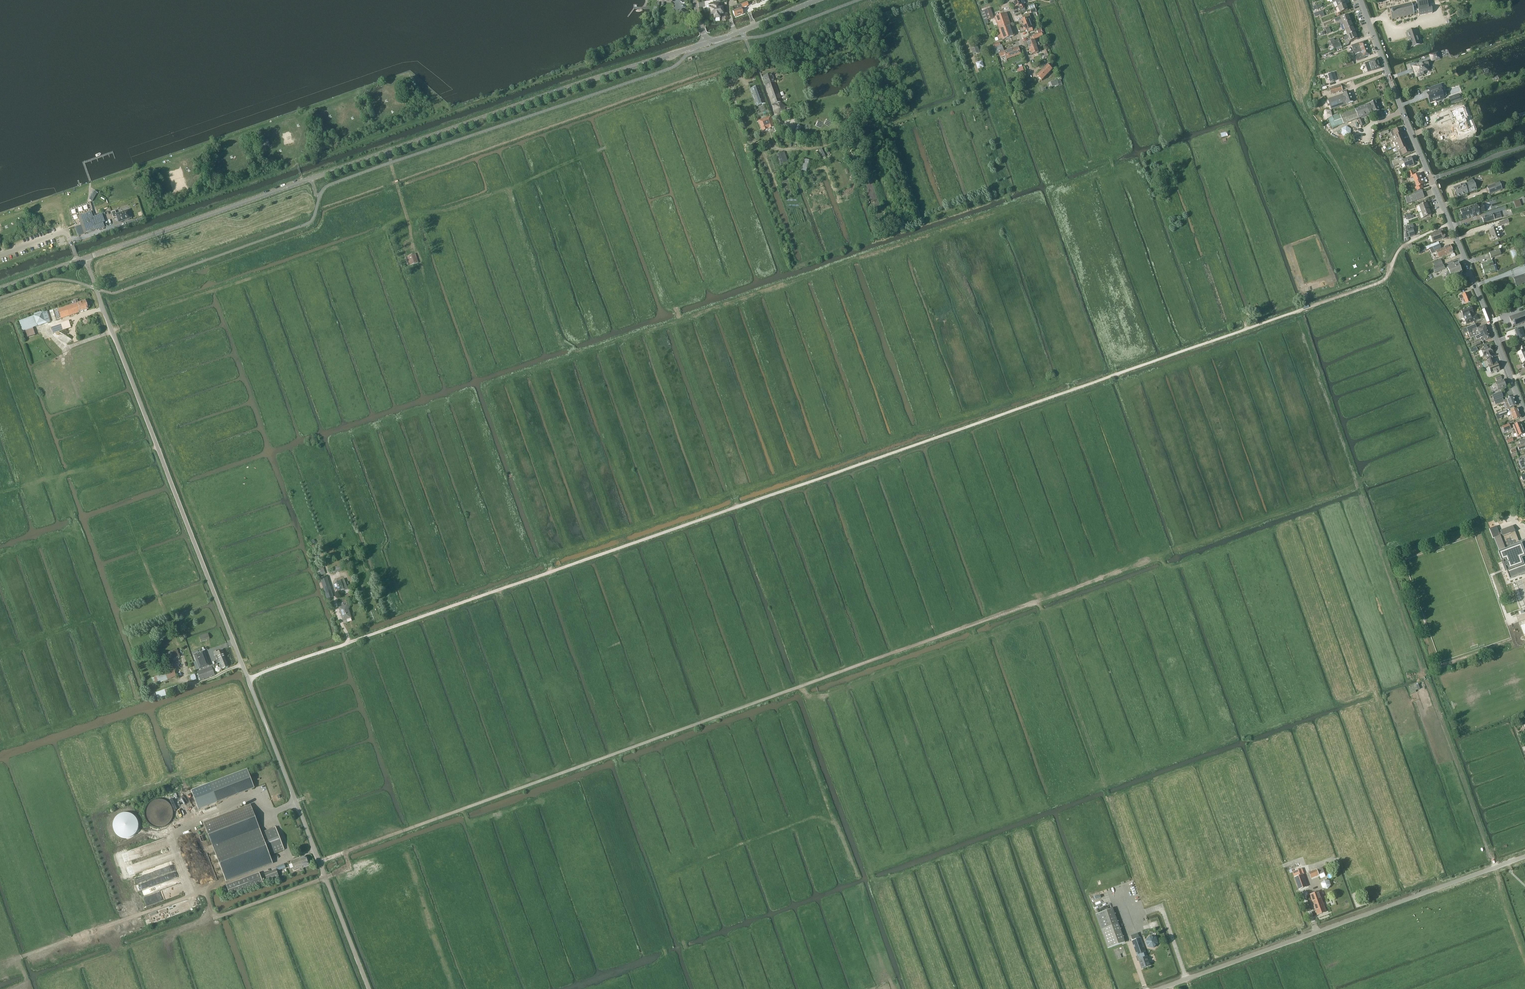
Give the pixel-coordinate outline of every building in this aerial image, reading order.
[(1013,3),(1015,8),(1019,7),(1020,10),(1025,8),(1024,4),(1023,5),(1021,0),(1013,3)] [(1389,9),(1389,10),(1390,10),(1390,11),(1390,12),(1391,12),(1391,14),(1391,16),(1391,17),(1392,17),(1392,19),(1392,20),(1393,21),(1393,20),(1396,19),(1397,20),(1397,19),(1400,18),(1401,19),(1401,18),(1404,17),(1404,18),(1405,18),(1405,17),(1408,16),(1408,17),(1409,17),(1409,18),(1412,17),(1411,15),(1415,15),(1415,14),(1425,12),(1425,11),(1430,10),(1437,8),(1436,3),(1434,4),(1434,1),(1434,0),(1427,0),(1428,3),(1424,4),(1423,1),(1420,2),(1420,0),(1413,0),(1413,3),(1412,4),(1412,3),(1412,4),(1409,4),(1408,4),(1409,5),(1406,5),(1405,5),(1402,6),(1402,5),(1402,6),(1399,7),(1398,6),(1398,7),(1395,8),(1394,7),(1394,8),(1391,9),(1390,9),(1390,8),(1390,9),(1389,9)] [(723,14),(722,8),(721,8),(721,3),(716,4),(716,6),(713,6),(713,9),(711,9),(711,15),(714,15),(714,18),(720,18),(719,14),(723,14)] [(742,8),(748,6),(747,3),(732,8),(733,12),(734,16),(743,14),(743,13),(741,9),(741,8),(742,8)] [(1345,5),(1337,8),(1340,14),(1347,11),(1345,5)] [(994,18),(990,9),(984,11),(987,20),(994,18)] [(999,30),(1011,25),(1006,13),(995,17),(999,30)] [(1025,19),(1021,21),(1023,26),(1030,23),(1033,22),(1031,17),(1029,18),(1028,16),(1024,17),(1025,19)] [(1343,25),(1350,22),(1348,16),(1340,19),(1343,25)] [(1350,22),(1343,25),(1345,30),(1353,28),(1350,22)] [(1030,23),(1023,26),(1025,31),(1029,30),(1029,32),(1033,30),(1030,23)] [(1011,25),(999,30),(1000,31),(996,32),(999,40),(1003,39),(1003,40),(1014,36),(1011,25)] [(1353,28),(1345,30),(1347,36),(1355,33),(1353,28)] [(1415,29),(1407,32),(1412,47),(1421,45),(1415,29)] [(1347,36),(1344,37),(1345,39),(1348,38),(1350,42),(1357,39),(1355,33),(1347,36)] [(1028,43),(1030,49),(1039,46),(1040,45),(1039,43),(1037,43),(1036,40),(1028,43)] [(1370,55),(1365,41),(1355,45),(1357,50),(1356,50),(1357,52),(1360,60),(1364,58),(1364,57),(1370,55)] [(980,53),(977,45),(971,47),(974,55),(980,53)] [(1002,46),(994,48),(996,55),(999,54),(1001,58),(1006,56),(1007,59),(1021,54),(1018,47),(1006,52),(1005,50),(1004,50),(1002,46)] [(1039,46),(1030,49),(1032,55),(1038,52),(1037,48),(1040,47),(1039,46)] [(1381,68),(1377,59),(1370,62),(1371,64),(1367,65),(1369,70),(1373,69),(1373,71),(1381,68)] [(1426,63),(1414,67),(1416,71),(1415,71),(1417,76),(1423,74),(1423,72),(1427,71),(1426,68),(1427,67),(1426,63)] [(1047,65),(1037,76),(1042,81),(1052,70),(1051,69),(1052,67),(1050,65),(1049,66),(1047,65)] [(1334,72),(1328,74),(1330,82),(1336,81),(1334,72)] [(772,74),(763,77),(773,105),(775,104),(775,105),(781,103),(780,102),(781,101),(772,74)] [(1059,84),(1057,79),(1051,82),(1048,83),(1050,88),(1059,84)] [(1428,95),(1431,102),(1434,101),(1436,100),(1436,101),(1442,99),(1444,99),(1443,98),(1444,98),(1442,92),(1443,92),(1441,84),(1430,88),(1431,92),(1430,92),(1431,94),(1428,95)] [(1331,94),(1342,91),(1341,86),(1329,89),(1331,94)] [(766,104),(759,87),(751,90),(757,107),(766,104)] [(1353,102),(1350,92),(1328,99),(1331,110),(1353,102)] [(1454,95),(1449,97),(1451,104),(1461,100),(1460,97),(1456,98),(1454,95)] [(1375,102),(1372,103),(1363,106),(1365,109),(1366,109),(1368,115),(1373,113),(1378,111),(1375,102)] [(785,107),(781,103),(775,105),(774,111),(779,115),(784,113),(785,107)] [(1343,124),(1368,115),(1366,109),(1365,109),(1363,106),(1355,109),(1355,108),(1339,114),(1343,124)] [(1323,116),(1327,119),(1333,116),(1331,111),(1326,110),(1323,116)] [(1462,110),(1451,114),(1454,122),(1460,136),(1470,133),(1462,110)] [(770,117),(758,121),(762,131),(774,127),(770,117)] [(1337,131),(1338,133),(1342,133),(1345,136),(1350,134),(1350,129),(1347,127),(1337,131)] [(1391,134),(1392,137),(1401,134),(1403,133),(1401,128),(1390,132),(1391,134)] [(1392,137),(1394,142),(1403,139),(1401,134),(1392,137)] [(1403,139),(1394,142),(1396,147),(1405,143),(1403,139)] [(1398,151),(1406,148),(1405,143),(1396,147),(1398,152),(1398,151)] [(1398,151),(1398,152),(1400,157),(1411,152),(1409,147),(1406,148),(1398,151)] [(783,152),(776,155),(780,164),(786,162),(783,152)] [(1403,161),(1399,163),(1397,159),(1392,162),(1394,166),(1399,164),(1400,166),(1404,164),(1405,167),(1409,166),(1409,167),(1410,167),(1414,165),(1414,166),(1411,158),(1403,161)] [(1415,182),(1422,179),(1420,174),(1414,176),(1412,171),(1408,172),(1411,179),(1413,178),(1415,182)] [(1422,179),(1415,182),(1417,187),(1415,188),(1417,191),(1423,188),(1422,186),(1425,185),(1422,179)] [(1477,190),(1473,181),(1454,188),(1457,198),(1477,190)] [(1502,190),(1500,183),(1487,187),(1490,194),(1502,190)] [(1417,200),(1425,198),(1423,192),(1410,197),(1405,198),(1407,204),(1412,202),(1417,200)] [(1421,212),(1429,209),(1427,203),(1419,206),(1421,212)] [(1464,219),(1474,216),(1474,215),(1476,215),(1480,214),(1480,213),(1485,212),(1483,204),(1478,206),(1477,204),(1473,206),(1473,207),(1461,211),(1464,219)] [(129,209),(116,214),(116,211),(112,212),(114,218),(117,217),(119,223),(132,218),(129,209)] [(1429,209),(1421,212),(1424,218),(1431,215),(1429,209)] [(102,214),(93,217),(91,212),(84,214),(78,216),(84,234),(105,227),(103,222),(105,221),(102,214)] [(1484,223),(1494,220),(1493,214),(1482,218),(1484,223)] [(1415,236),(1413,228),(1414,228),(1413,225),(1405,227),(1406,230),(1405,235),(1407,238),(1415,236)] [(1500,238),(1497,228),(1490,230),(1493,240),(1500,238)] [(1444,238),(1445,236),(1443,235),(1442,236),(1441,233),(1444,232),(1443,229),(1434,233),(1435,234),(1431,236),(1433,243),(1444,238)] [(1448,256),(1445,248),(1441,249),(1439,244),(1433,247),(1435,252),(1436,251),(1439,257),(1446,254),(1447,257),(1448,256)] [(1445,248),(1448,256),(1451,255),(1453,257),(1456,256),(1455,253),(1454,253),(1453,251),(1450,245),(1445,248)] [(1499,249),(1489,253),(1491,259),(1501,255),(1499,249)] [(416,254),(407,257),(410,265),(419,262),(416,254)] [(1498,271),(1495,263),(1496,262),(1495,260),(1492,261),(1482,264),(1483,269),(1485,275),(1495,272),(1495,271),(1498,271)] [(1462,273),(1458,264),(1457,264),(1448,268),(1449,272),(1448,272),(1449,274),(1448,274),(1450,279),(1462,274),(1462,273)] [(1514,278),(1516,285),(1524,282),(1524,275),(1514,278)] [(1466,304),(1471,302),(1467,293),(1462,295),(1460,296),(1461,299),(1464,298),(1466,304)] [(58,309),(61,318),(88,309),(85,300),(78,302),(77,299),(75,300),(76,303),(58,309)] [(1477,315),(1473,317),(1472,313),(1473,313),(1471,307),(1461,311),(1462,313),(1459,314),(1461,319),(1464,317),(1467,324),(1479,319),(1477,315)] [(50,322),(46,310),(25,317),(29,329),(50,322)] [(1510,318),(1513,328),(1524,324),(1524,313),(1510,318)] [(71,327),(69,321),(51,327),(53,333),(71,327)] [(1475,325),(1467,328),(1471,338),(1475,336),(1480,335),(1479,333),(1487,331),(1485,325),(1477,329),(1475,325)] [(1515,332),(1518,342),(1521,341),(1522,343),(1524,341),(1524,325),(1517,328),(1518,331),(1515,332)] [(1480,335),(1475,336),(1476,339),(1480,338),(1482,342),(1490,339),(1487,331),(1479,333),(1480,335)] [(1486,356),(1487,359),(1493,356),(1492,353),(1493,353),(1491,347),(1481,350),(1484,357),(1486,356)] [(1493,358),(1483,362),(1485,368),(1489,367),(1491,374),(1500,371),(1497,363),(1495,363),(1493,358)] [(1503,380),(1493,384),(1492,386),(1493,388),(1494,388),(1497,387),(1498,391),(1506,387),(1506,386),(1506,385),(1505,384),(1503,380)] [(1493,396),(1494,400),(1503,397),(1501,392),(1498,393),(1498,394),(1493,396)] [(1513,398),(1504,401),(1507,408),(1516,405),(1514,398),(1513,398)] [(1509,409),(1506,410),(1507,413),(1508,416),(1511,415),(1513,421),(1521,418),(1518,408),(1510,411),(1509,409)] [(1512,433),(1523,429),(1520,423),(1513,426),(1514,429),(1512,430),(1512,431),(1512,433)] [(1523,429),(1512,433),(1513,434),(1516,433),(1517,437),(1524,434),(1523,429)] [(1517,445),(1518,448),(1520,447),(1524,445),(1524,439),(1522,440),(1519,441),(1520,444),(1517,445)] [(1494,538),(1499,552),(1503,550),(1506,559),(1503,560),(1508,574),(1516,571),(1518,576),(1524,573),(1524,557),(1524,555),(1524,540),(1524,539),(1519,541),(1513,526),(1508,527),(1508,528),(1501,530),(1502,535),(1500,536),(1497,526),(1490,529),(1493,538),(1494,538)] [(334,585),(335,589),(340,590),(344,589),(344,590),(347,589),(344,579),(337,582),(334,585)] [(328,581),(322,583),(327,599),(333,597),(328,581)] [(342,604),(342,607),(339,607),(343,620),(347,619),(348,622),(352,621),(348,607),(350,607),(348,602),(342,604)] [(1512,608),(1505,611),(1507,616),(1514,614),(1512,608)] [(177,649),(164,654),(167,662),(180,657),(177,649)] [(225,659),(222,650),(218,652),(217,650),(214,652),(215,656),(218,655),(219,660),(220,661),(225,659)] [(204,651),(194,655),(199,669),(210,666),(204,651)] [(216,661),(217,663),(220,662),(221,664),(220,665),(220,666),(221,669),(228,666),(225,659),(220,661),(219,660),(216,661)] [(190,676),(192,681),(197,680),(196,679),(199,678),(200,680),(215,675),(212,667),(197,672),(198,674),(195,675),(195,674),(190,676)] [(165,672),(152,678),(154,685),(176,677),(174,669),(165,672)] [(177,685),(156,693),(158,698),(179,691),(177,685)] [(247,769),(210,783),(217,802),(254,788),(247,769)] [(250,804),(203,822),(213,846),(255,830),(260,828),(250,804)] [(255,830),(213,846),(226,881),(273,863),(270,855),(284,850),(276,827),(261,832),(260,828),(255,830)] [(309,864),(305,856),(291,861),(294,870),(309,864)] [(276,869),(265,874),(268,883),(280,878),(276,869)] [(1307,886),(1303,874),(1301,869),(1292,872),(1299,889),(1307,886)] [(1319,875),(1317,870),(1309,872),(1312,878),(1319,875)] [(259,872),(226,885),(230,896),(263,883),(259,872)] [(1323,888),(1327,889),(1331,885),(1329,881),(1324,880),(1321,884),(1323,888)] [(1310,895),(1317,915),(1326,912),(1319,892),(1310,895)] [(1101,930),(1118,924),(1112,908),(1095,915),(1101,930)] [(1118,924),(1101,930),(1108,949),(1125,942),(1118,924)] [(1146,940),(1148,946),(1154,947),(1158,942),(1156,936),(1150,935),(1146,940)] [(1132,941),(1142,969),(1151,965),(1141,938),(1132,941)]
